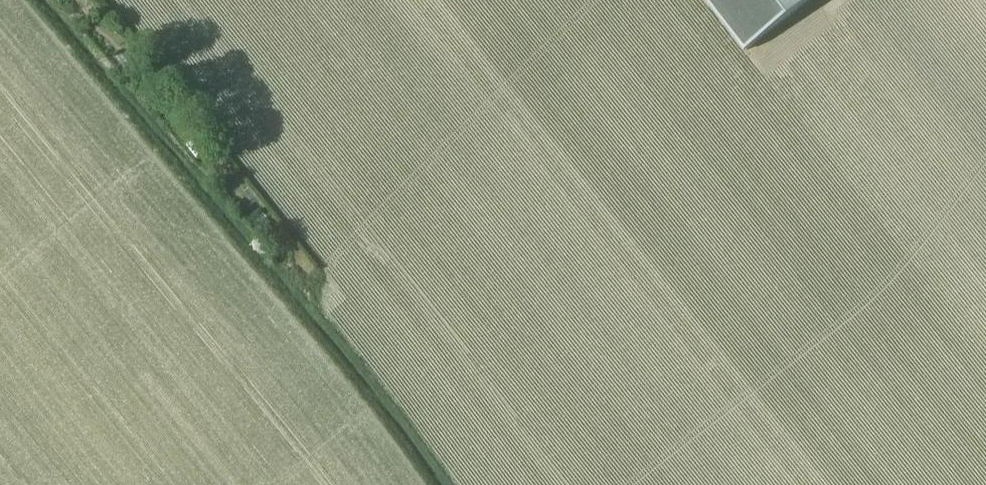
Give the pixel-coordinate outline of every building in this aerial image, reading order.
[(745,50),(810,0),(707,0),(745,50)]
